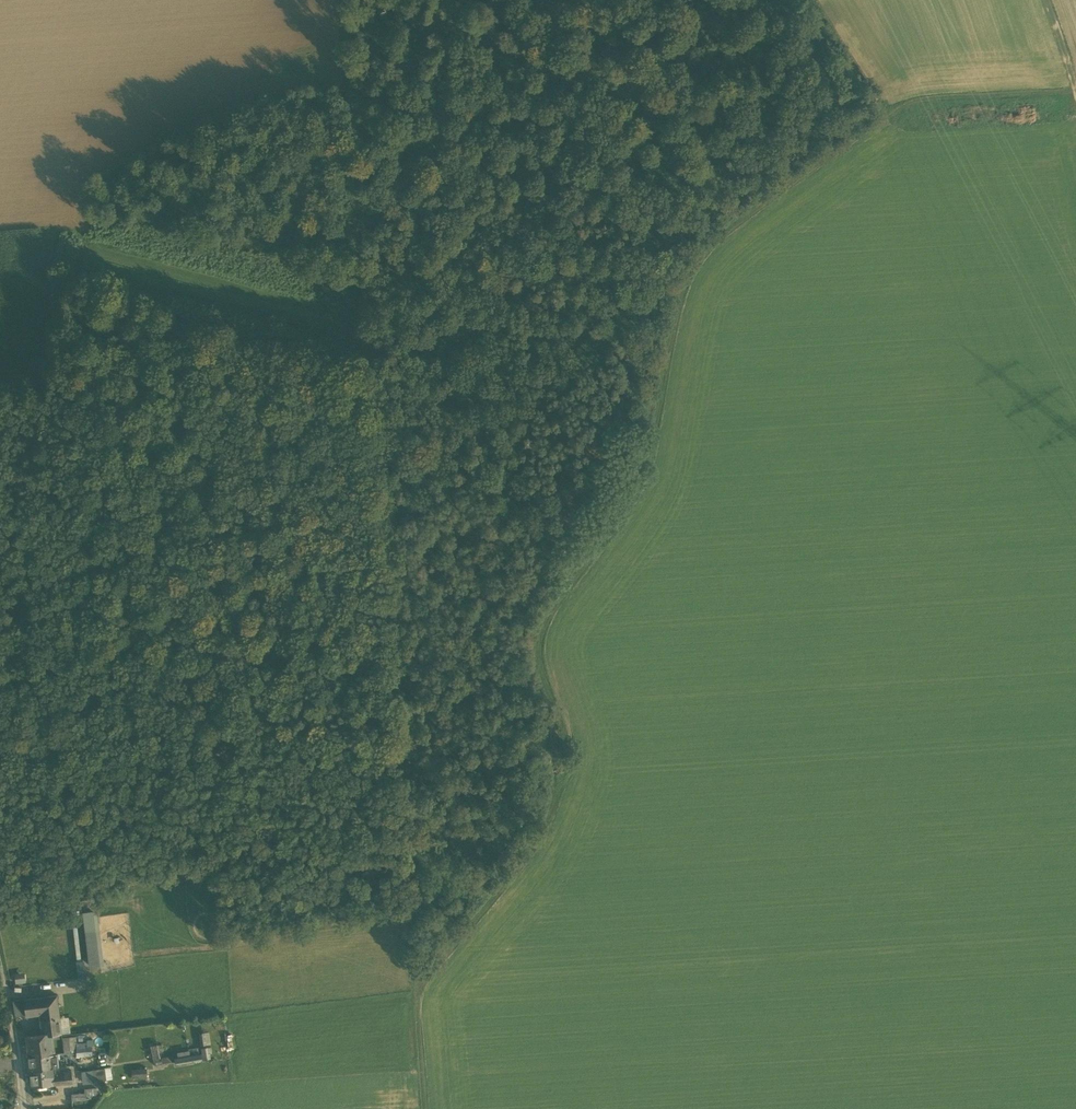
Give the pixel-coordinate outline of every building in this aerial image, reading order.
[(103,965),(97,912),(84,913),(89,966),(103,965)] [(84,959),(76,960),(77,979),(85,978),(84,959)] [(57,996),(15,1001),(15,1009),(14,1009),(16,1022),(28,1020),(28,1015),(42,1014),(44,1035),(53,1034),(62,1034),(57,996)] [(44,1035),(26,1037),(28,1053),(40,1051),(41,1055),(54,1054),(53,1034),(44,1035)] [(93,1054),(92,1040),(76,1041),(76,1035),(62,1036),(63,1050),(76,1049),(76,1056),(93,1054)] [(162,1043),(151,1044),(152,1057),(159,1057),(159,1051),(162,1051),(162,1043)] [(40,1051),(28,1053),(30,1071),(42,1070),(42,1068),(58,1067),(57,1054),(54,1054),(41,1055),(40,1051)] [(202,1059),(202,1053),(189,1054),(189,1051),(173,1051),(173,1060),(202,1059)] [(136,1068),(136,1077),(148,1077),(147,1068),(136,1068)] [(103,1081),(103,1069),(82,1069),(82,1081),(103,1081)] [(42,1070),(30,1071),(32,1086),(53,1084),(53,1078),(52,1076),(43,1076),(42,1070)] [(65,1076),(53,1078),(53,1084),(66,1083),(65,1076)]
